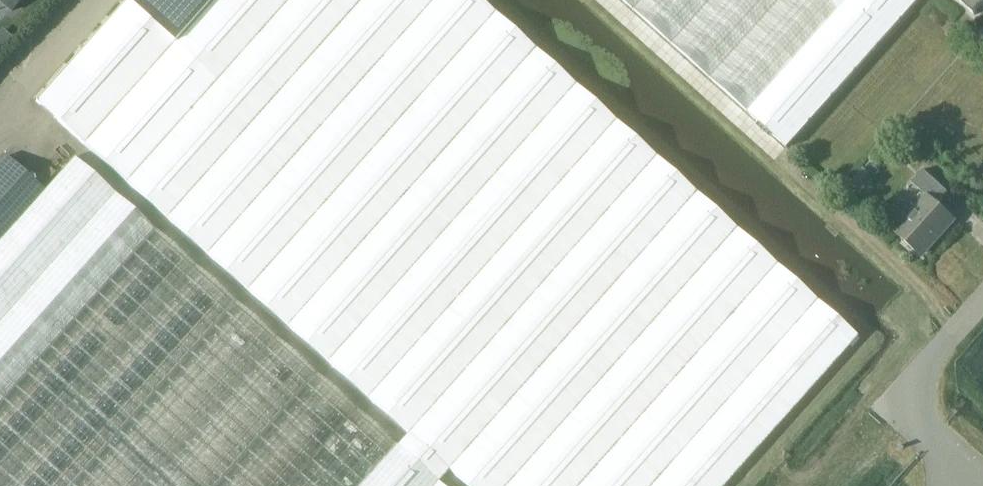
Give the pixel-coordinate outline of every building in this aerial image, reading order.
[(11,12),(21,0),(0,0),(0,2),(11,12)] [(482,0),(126,0),(36,101),(408,433),(448,469),(467,485),(724,485),(850,345),(852,347),(859,339),(857,337),(858,337),(858,336),(846,325),(482,0)] [(787,148),(918,0),(623,0),(787,148)] [(974,14),(982,5),(982,0),(958,0),(974,14)] [(0,161),(0,485),(443,485),(438,481),(448,469),(408,433),(398,444),(75,156),(45,189),(6,154),(0,161)] [(943,232),(955,219),(937,203),(948,191),(924,169),(912,182),(927,196),(895,232),(920,254),(942,231),(943,232)]
